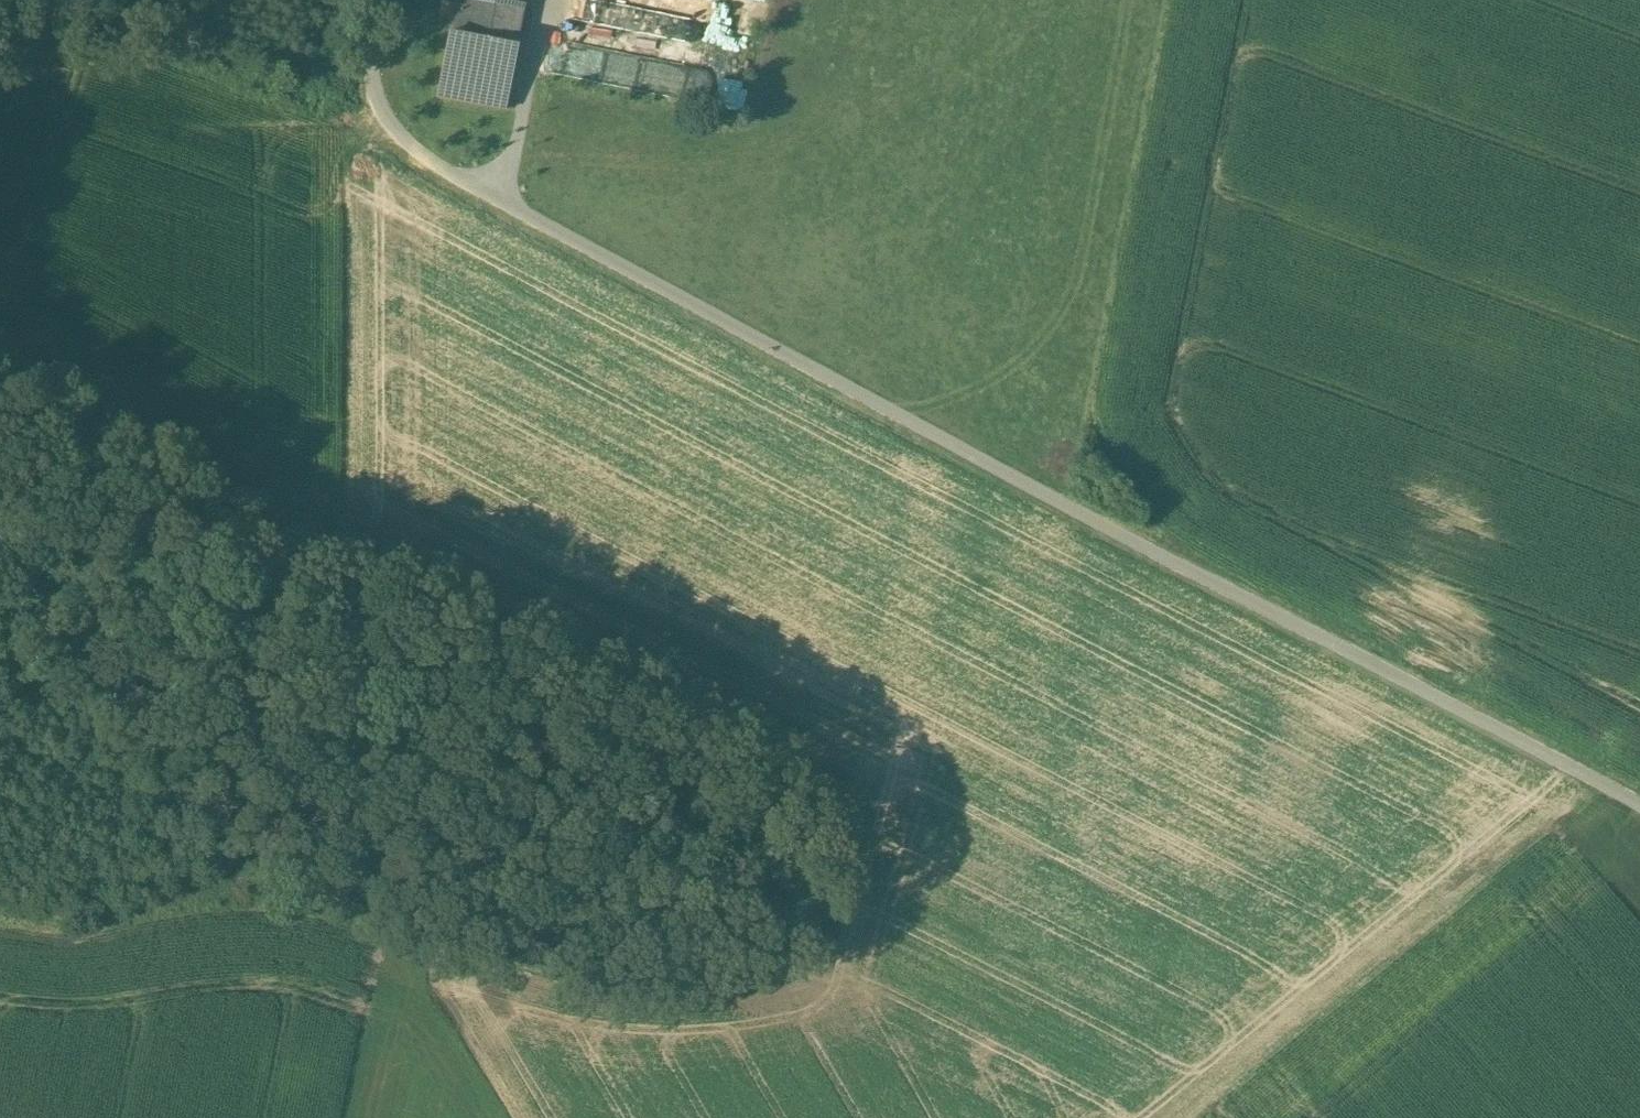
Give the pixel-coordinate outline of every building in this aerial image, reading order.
[(451,31),(517,44),(525,0),(457,0),(451,31)] [(597,43),(680,59),(688,13),(616,0),(576,0),(573,16),(601,22),(597,43)] [(517,44),(451,31),(438,97),(504,110),(517,44)]
